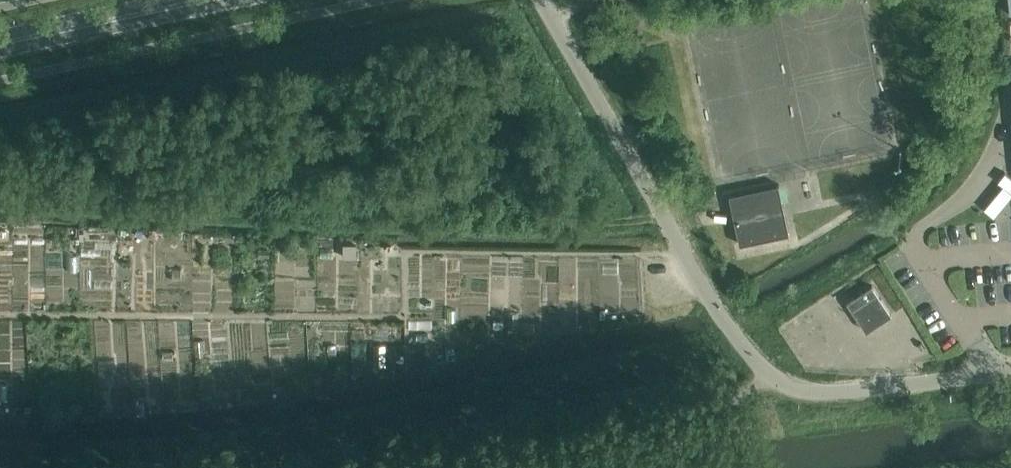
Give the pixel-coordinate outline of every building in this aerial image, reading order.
[(729,194),(740,243),(789,233),(778,183),(729,194)] [(866,330),(891,314),(872,284),(847,301),(866,330)]
